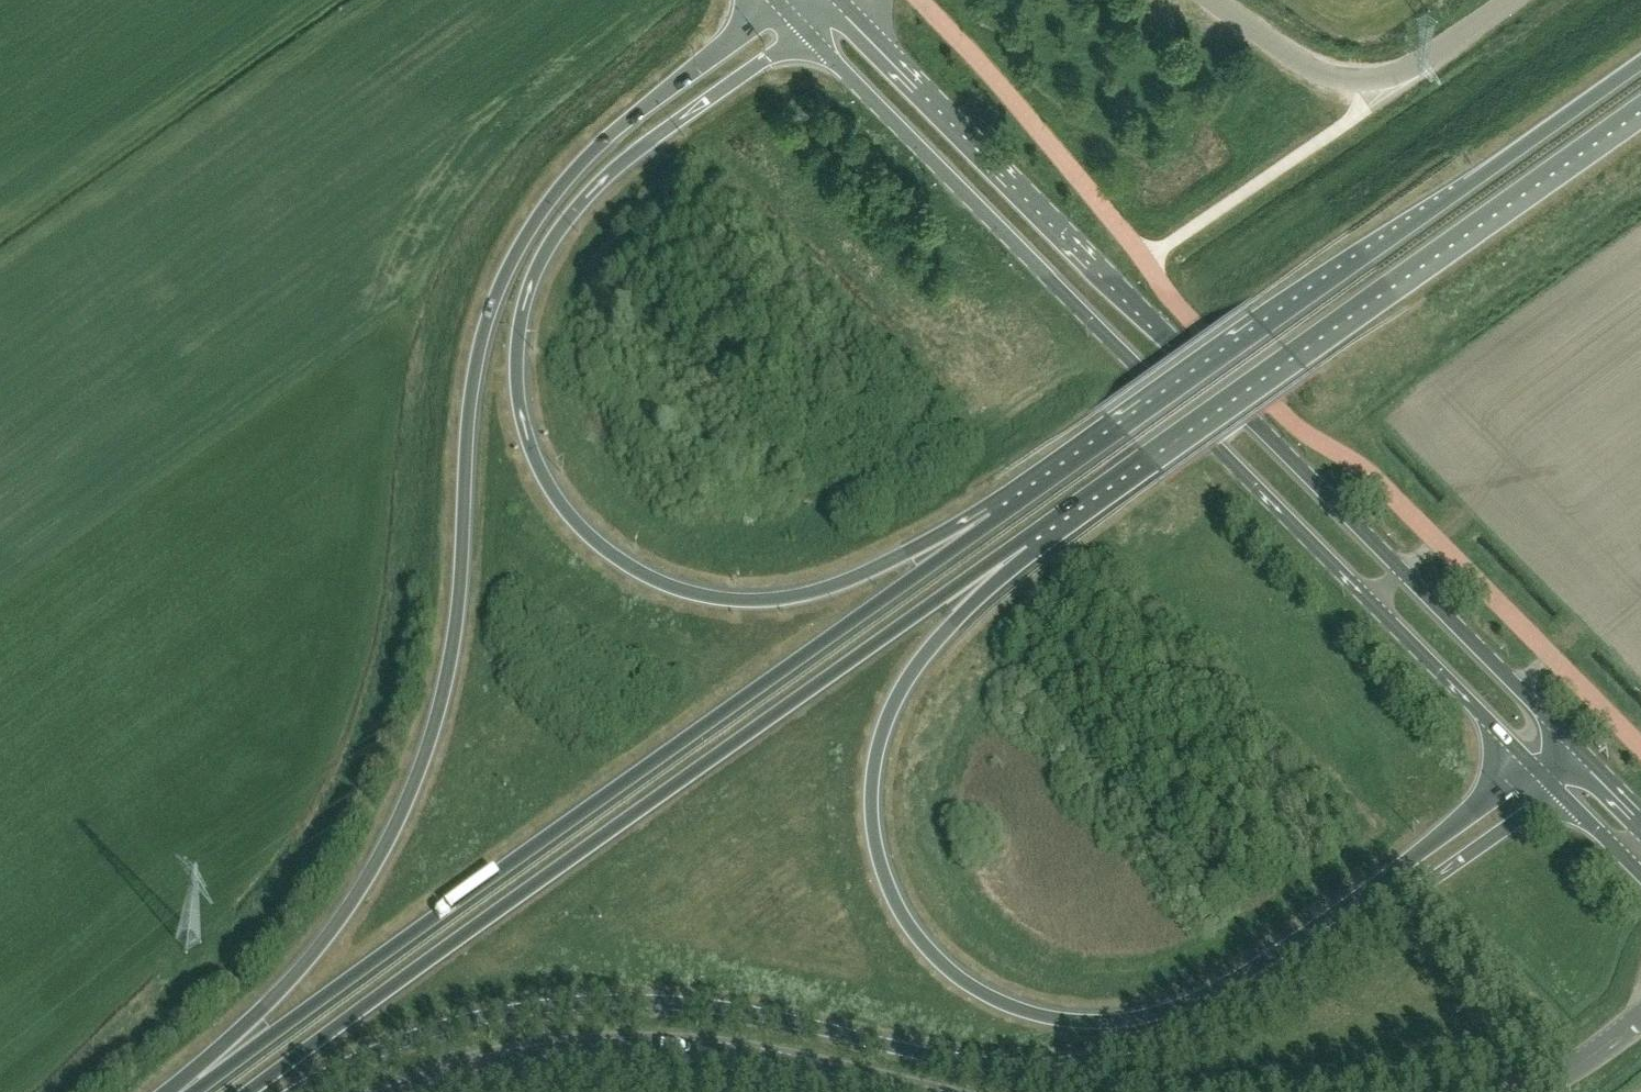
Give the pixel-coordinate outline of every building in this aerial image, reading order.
[(1478,196),(1483,205),(1501,194),(1495,185),(1478,196)]
